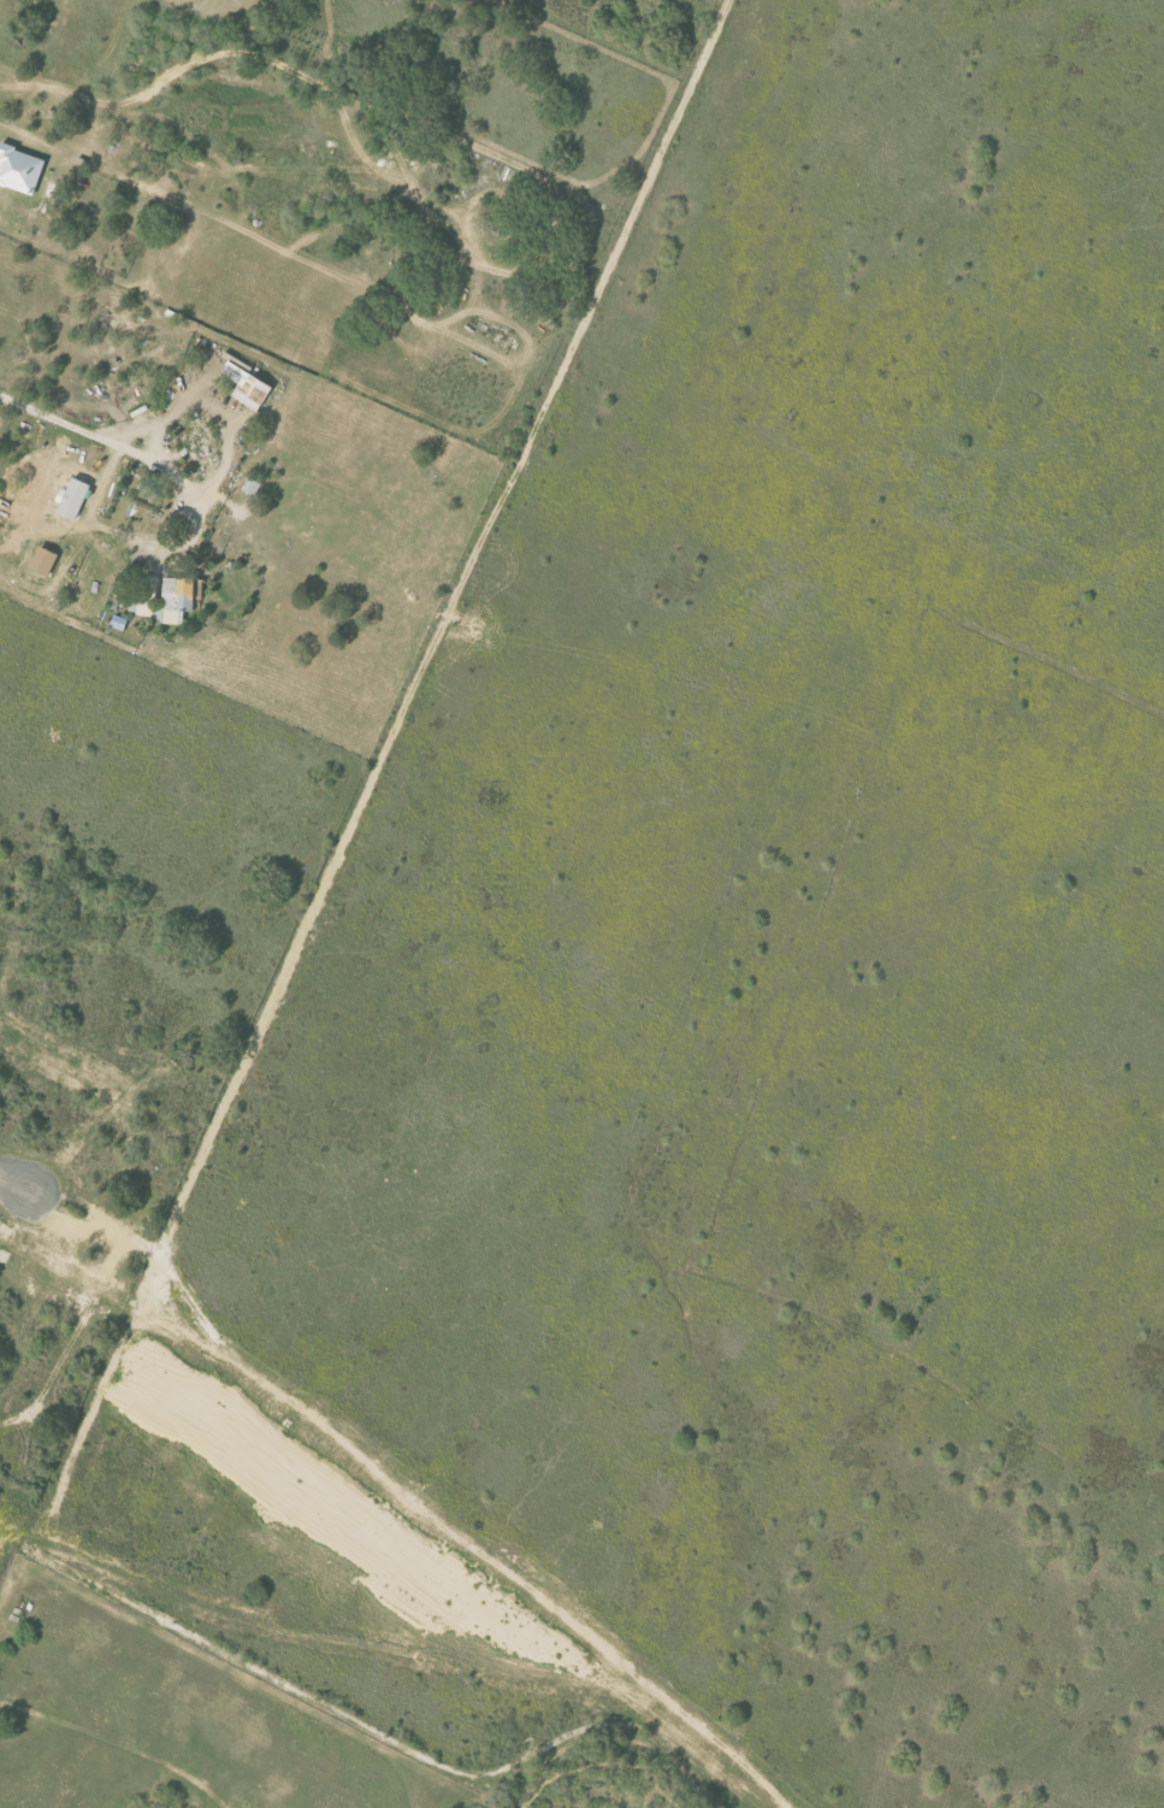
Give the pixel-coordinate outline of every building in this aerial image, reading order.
[(48,159),(3,143),(0,152),(0,184),(35,196),(48,159)] [(259,413),(275,387),(248,371),(232,397),(259,413)] [(77,520),(92,485),(75,477),(59,512),(77,520)] [(31,569),(50,577),(60,554),(41,546),(31,569)] [(199,592),(207,592),(207,579),(199,579),(199,592)]
